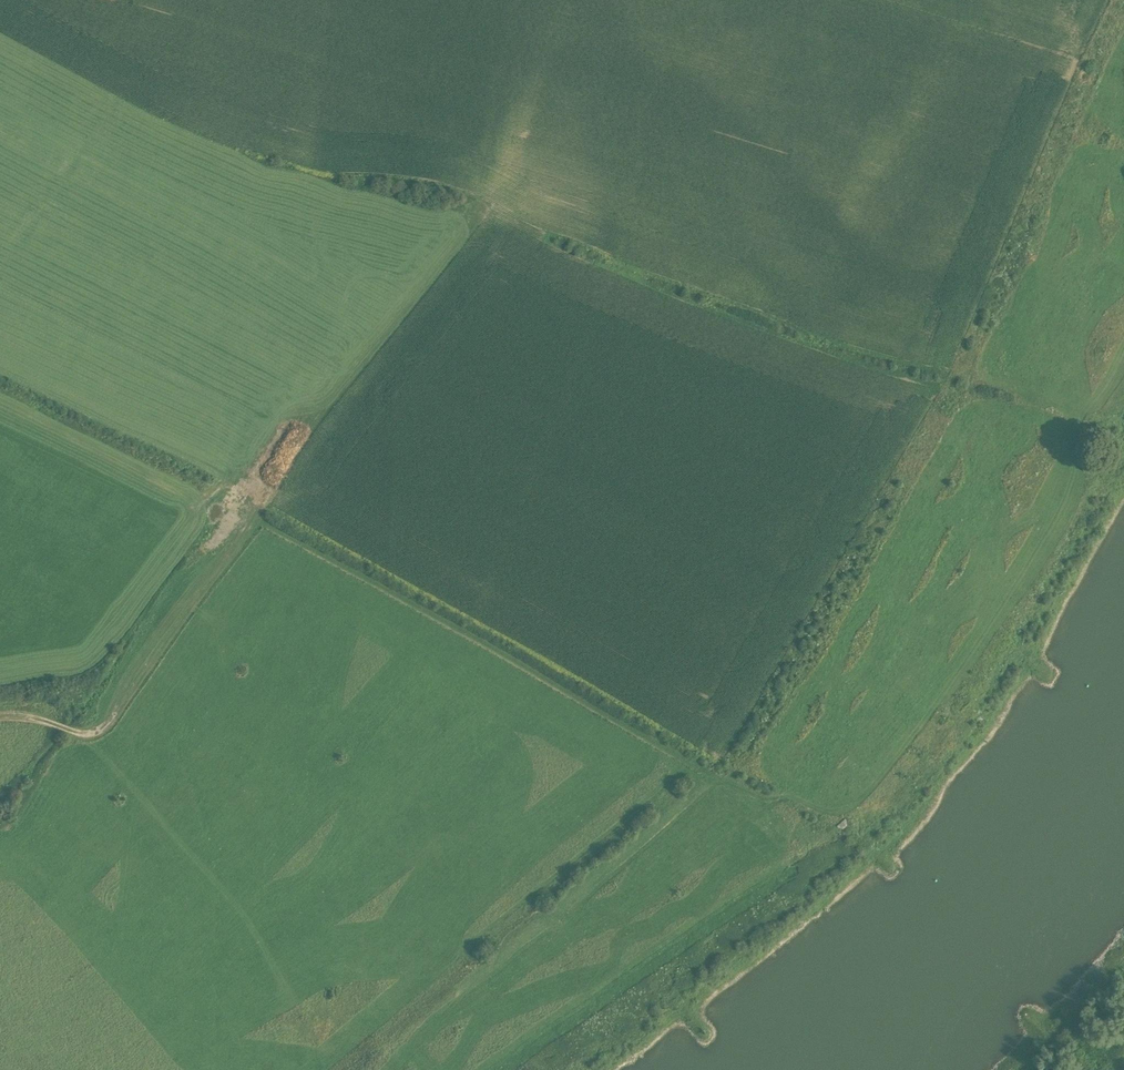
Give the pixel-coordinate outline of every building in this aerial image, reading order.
[(845,819),(837,826),(838,828),(843,829),(847,827),(847,821),(845,819)]
